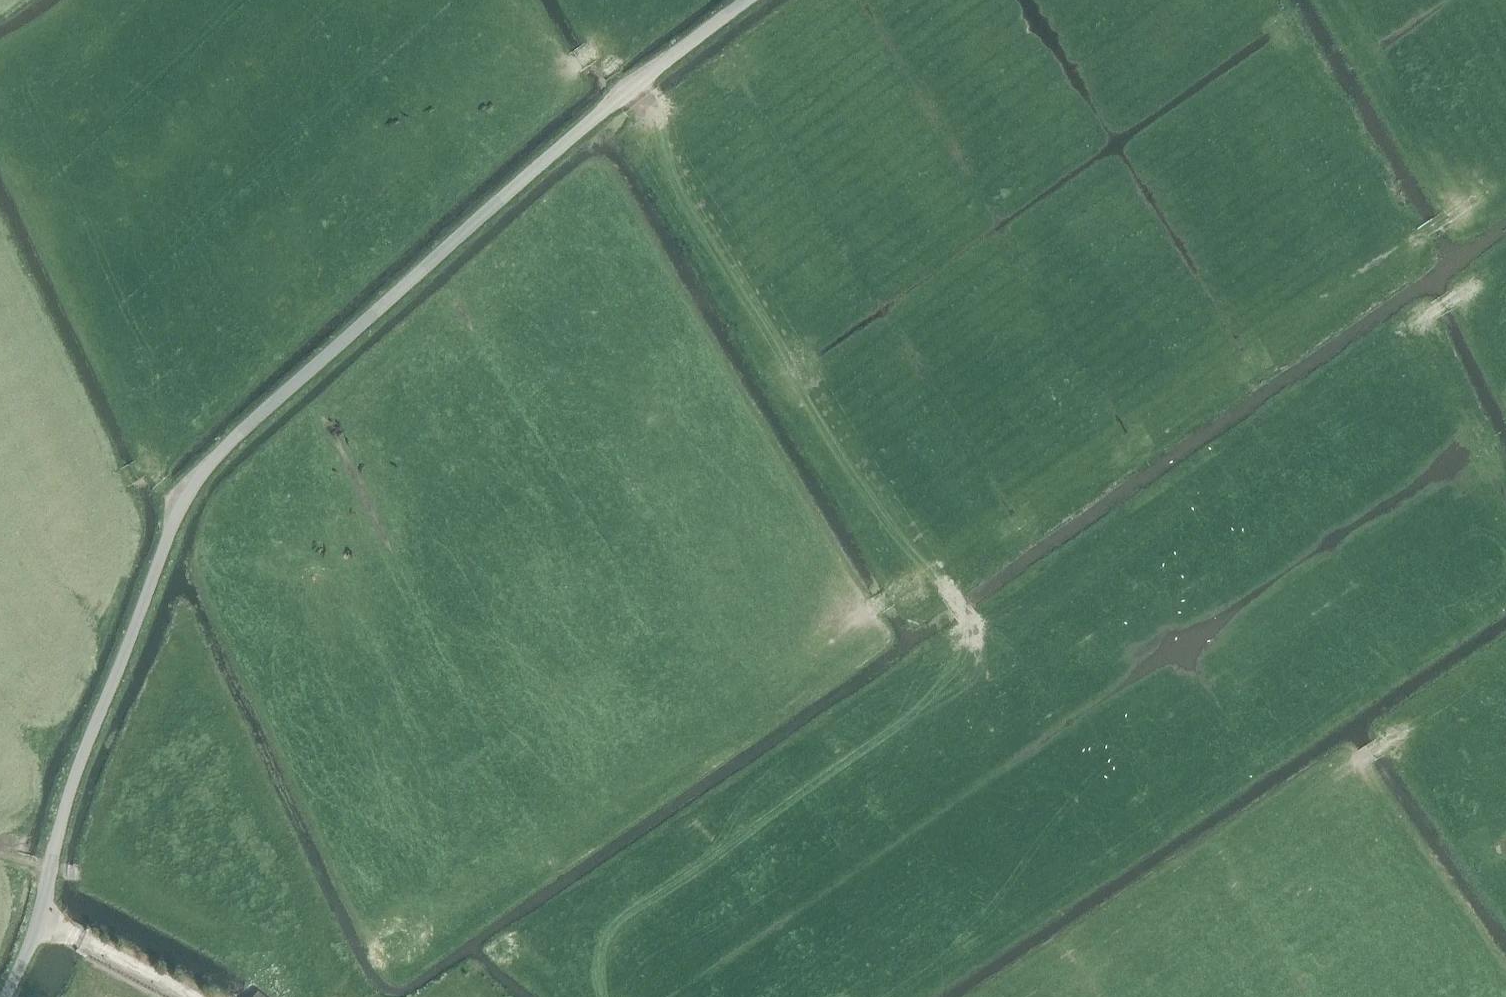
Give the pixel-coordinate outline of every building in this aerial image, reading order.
[(250,996),(269,996),(257,988),(250,996)]
